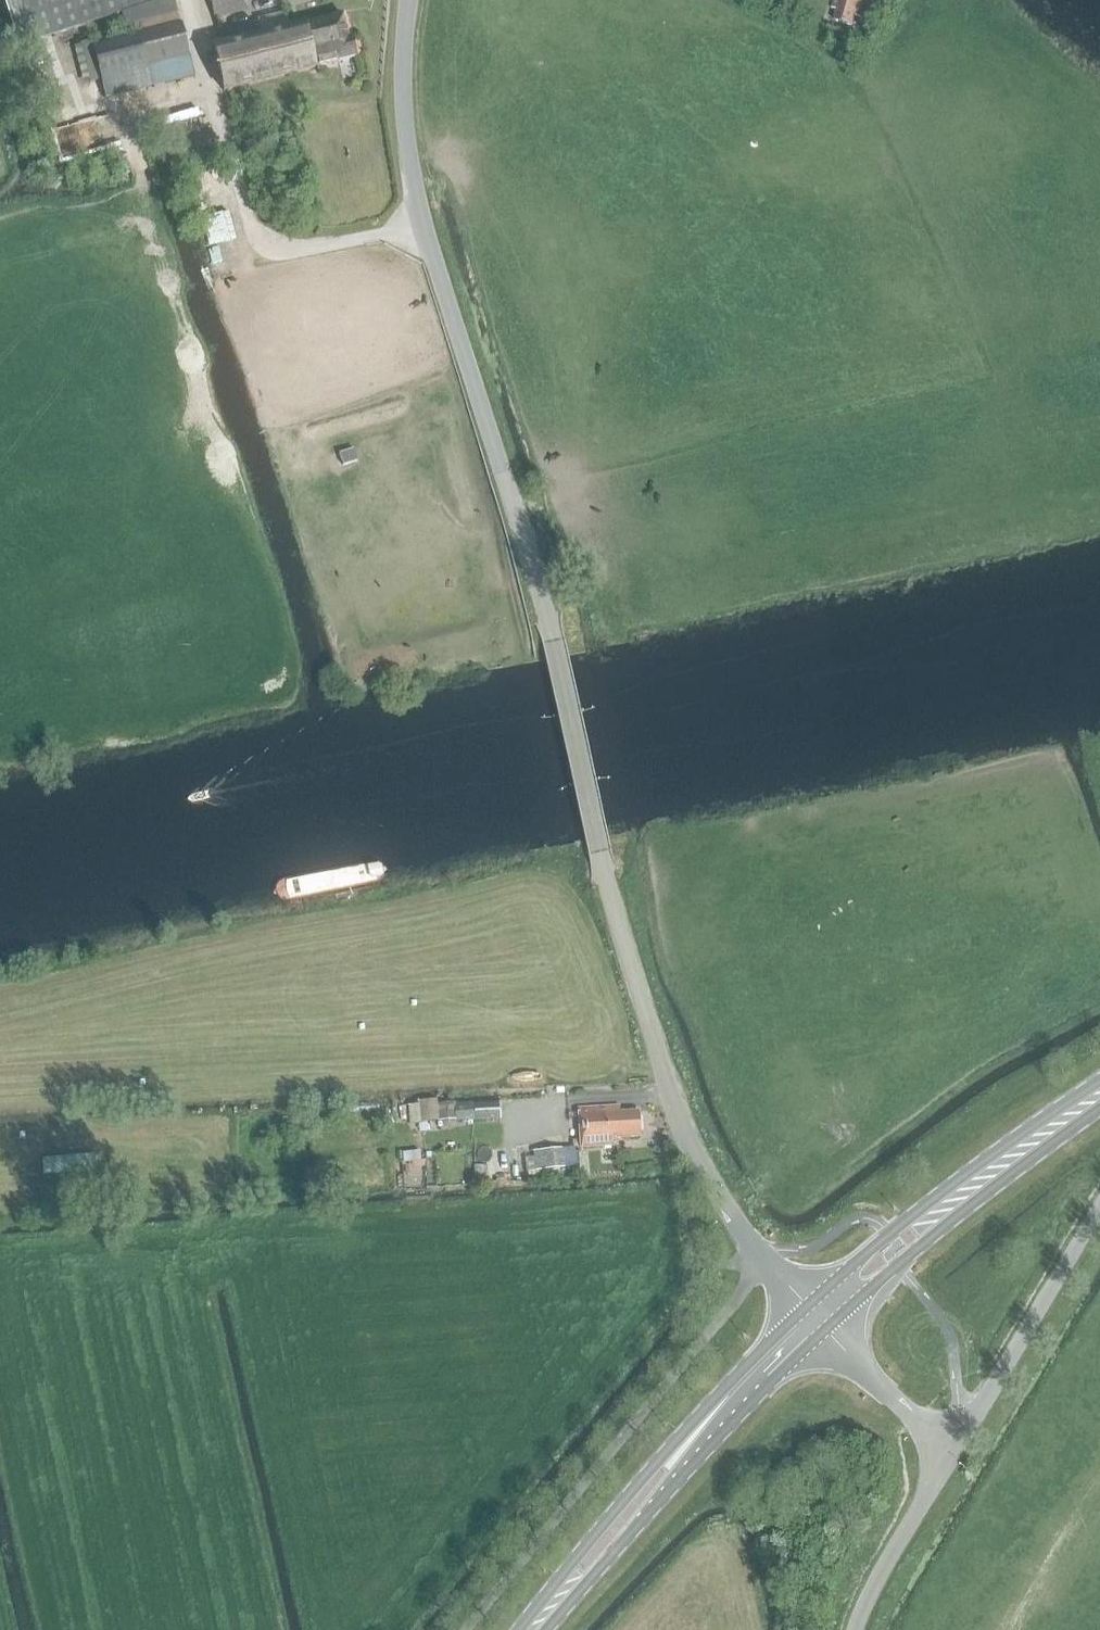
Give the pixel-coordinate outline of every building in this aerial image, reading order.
[(17,46),(153,0),(1,0),(17,46)] [(179,25),(173,0),(158,0),(120,13),(126,39),(179,25)] [(214,18),(246,10),(243,0),(209,0),(214,18)] [(833,9),(838,11),(835,21),(853,26),(855,16),(861,18),(866,0),(836,0),(833,9)] [(212,48),(223,92),(314,69),(314,68),(354,58),(349,39),(347,40),(341,16),(303,26),(302,25),(212,48)] [(91,48),(104,100),(194,78),(181,25),(91,48)] [(419,1104),(420,1123),(437,1121),(437,1122),(473,1120),(473,1121),(499,1119),(498,1103),(472,1104),(472,1105),(436,1107),(436,1103),(419,1104)] [(578,1111),(581,1147),(616,1144),(616,1139),(639,1137),(637,1113),(619,1114),(618,1109),(578,1111)] [(563,1168),(560,1150),(533,1152),(535,1172),(563,1168)] [(419,1151),(402,1153),(404,1162),(420,1160),(419,1151)] [(42,1171),(100,1168),(99,1153),(41,1156),(42,1171)] [(485,1182),(485,1165),(475,1165),(474,1182),(485,1182)]
